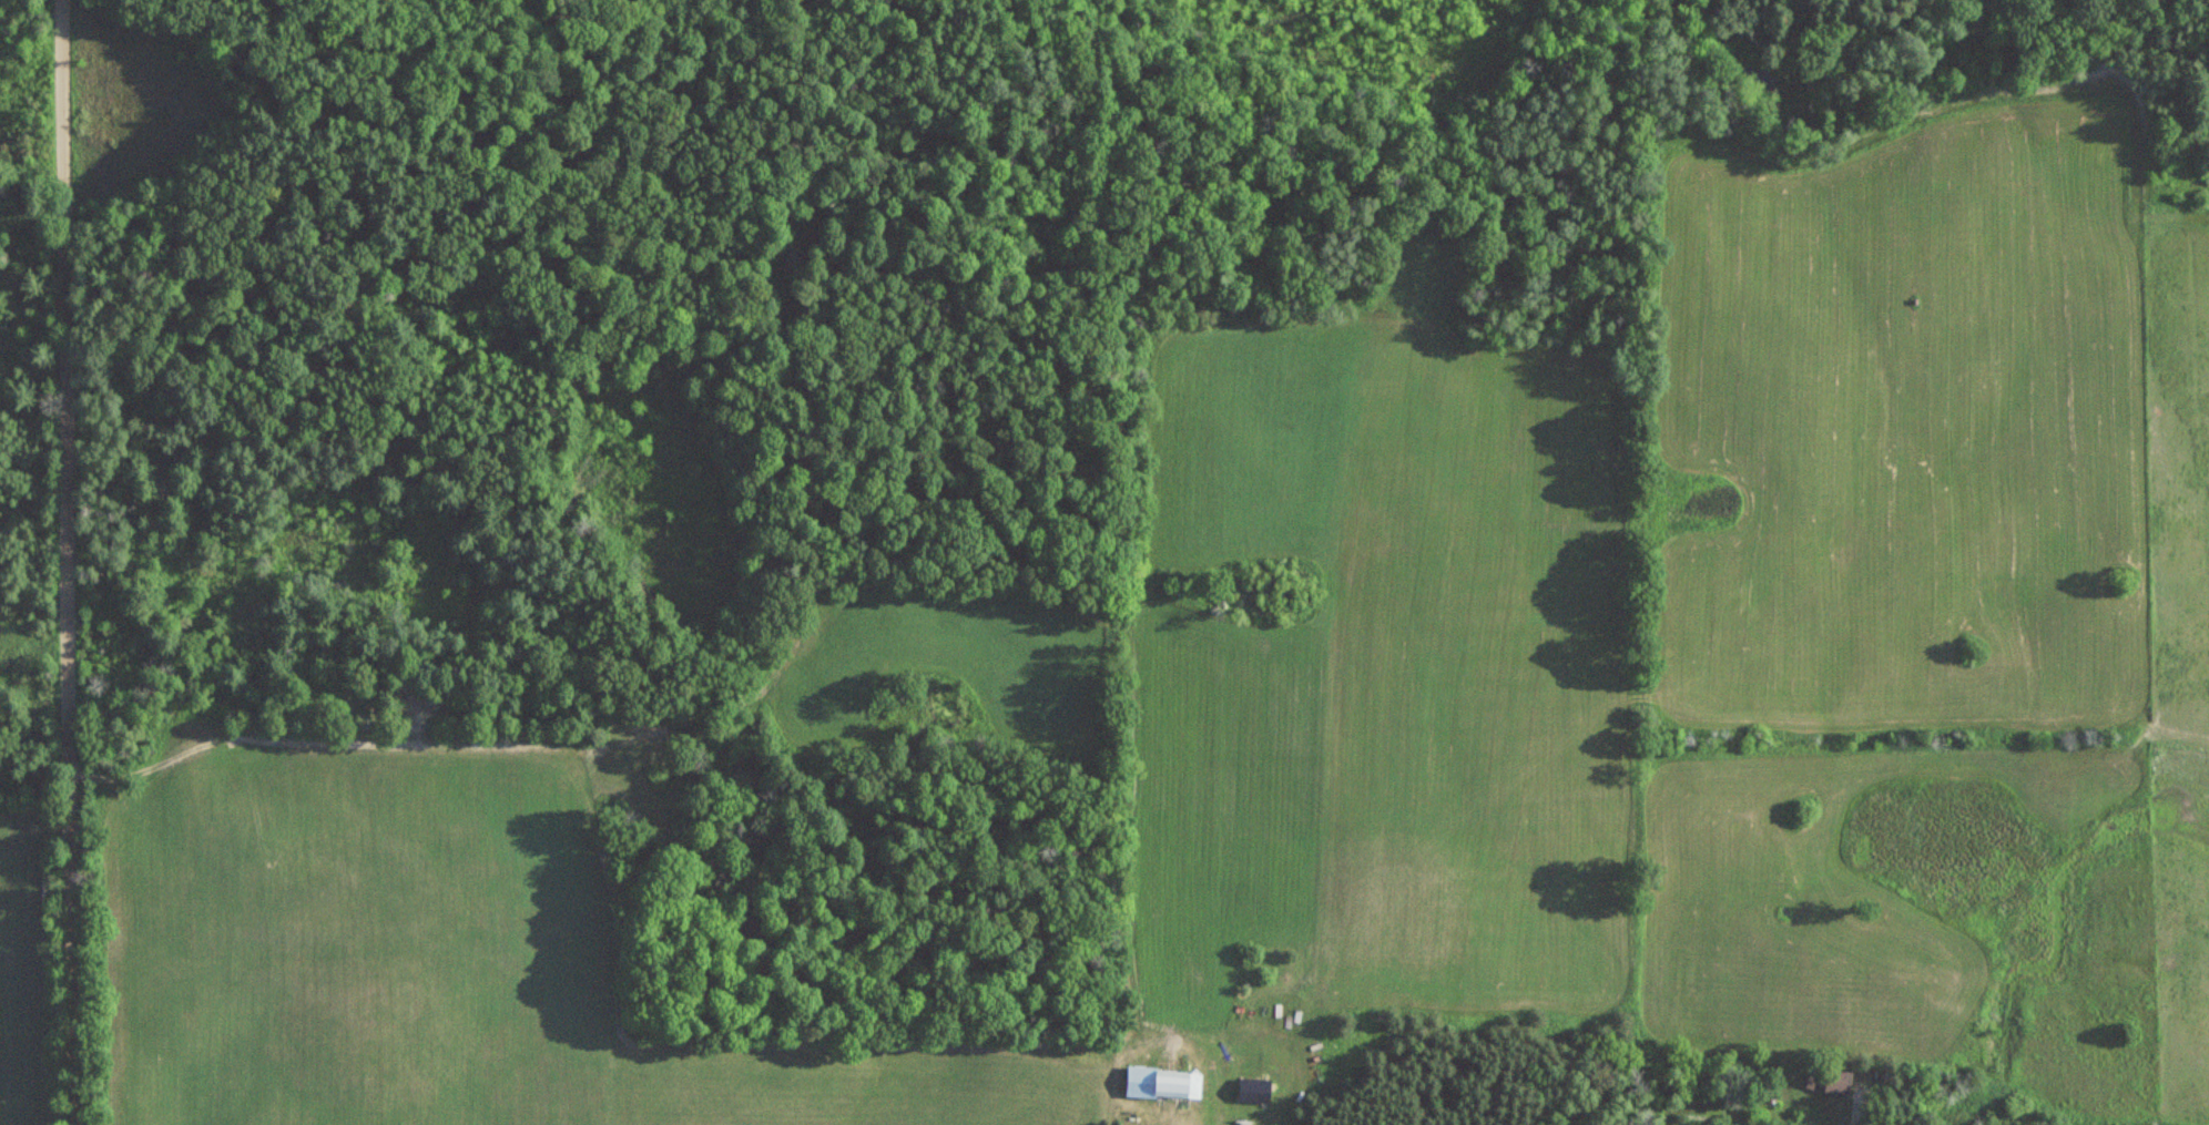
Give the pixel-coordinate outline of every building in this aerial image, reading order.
[(777,268),(787,271),(792,255),(782,251),(777,268)] [(1848,1096),(1851,1072),(1807,1065),(1803,1089),(1848,1096)] [(1189,1098),(1190,1074),(1155,1073),(1154,1097),(1189,1098)] [(1259,1103),(1259,1080),(1236,1080),(1236,1103),(1259,1103)]
